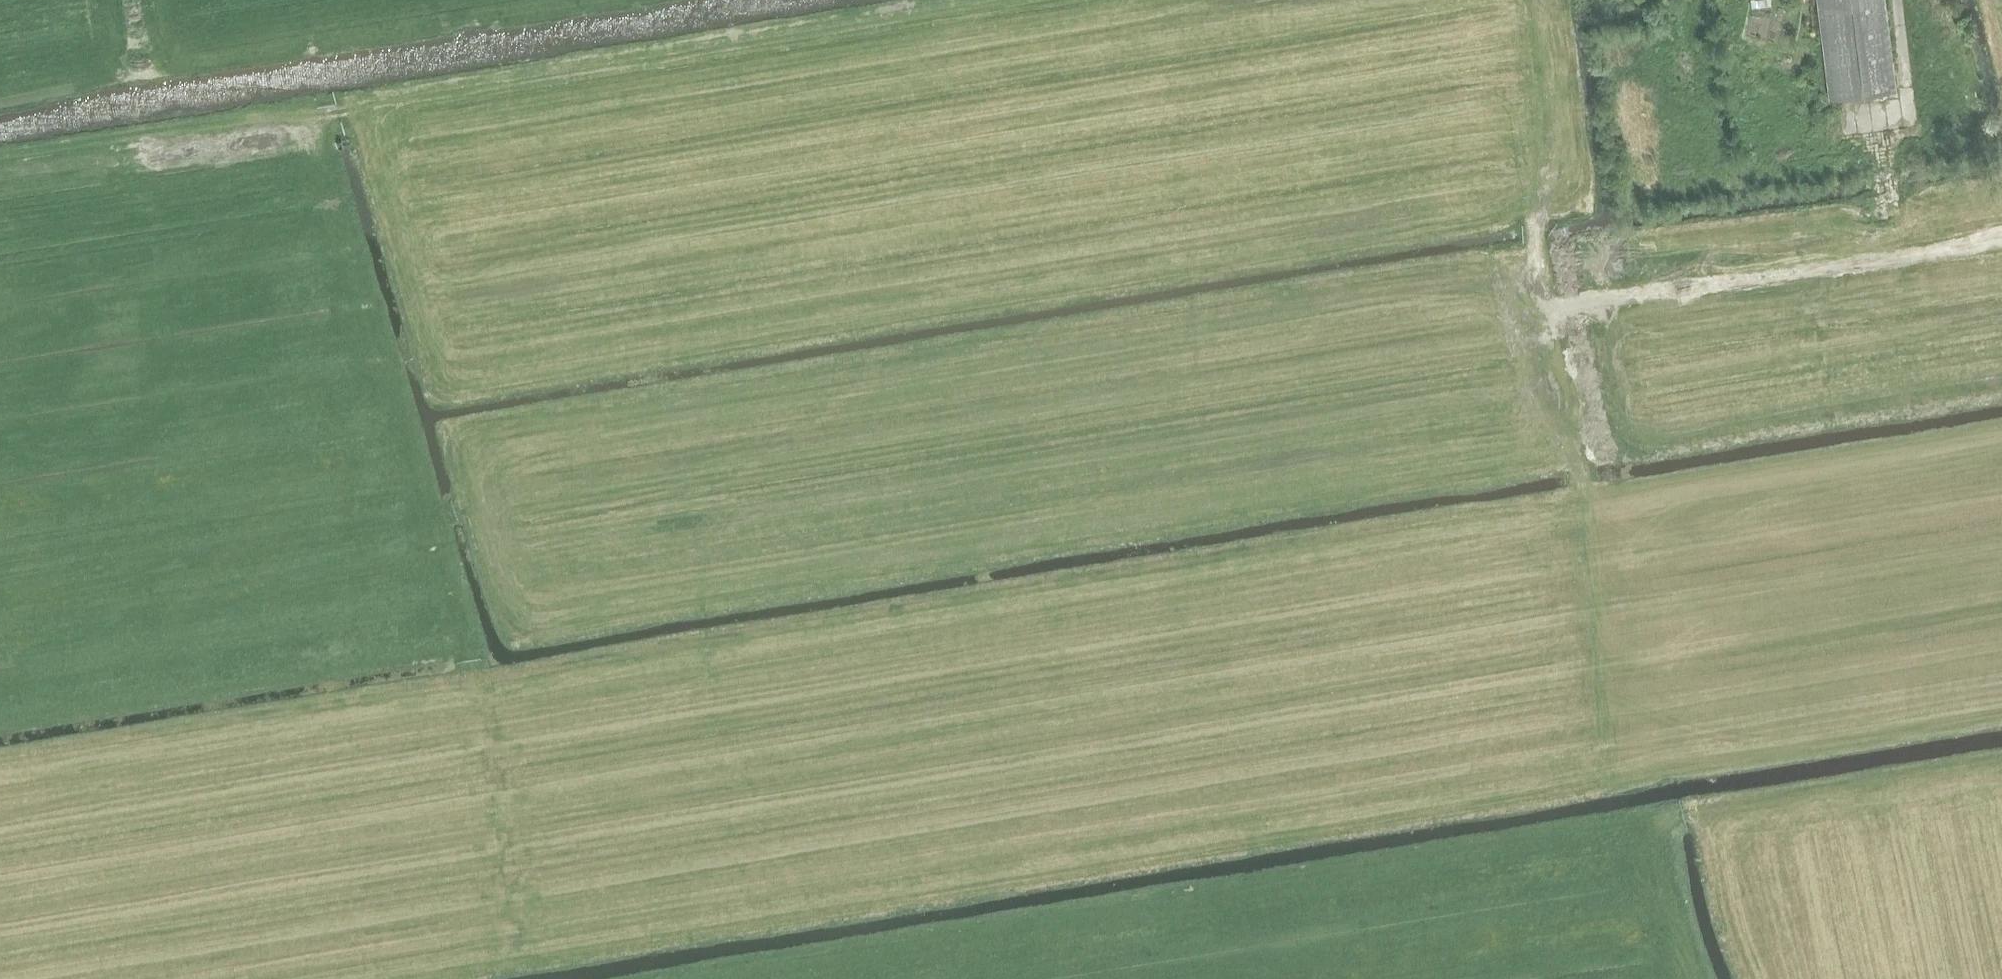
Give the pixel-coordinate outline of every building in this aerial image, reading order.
[(1833,98),(1898,90),(1886,0),(1821,0),(1833,98)]
